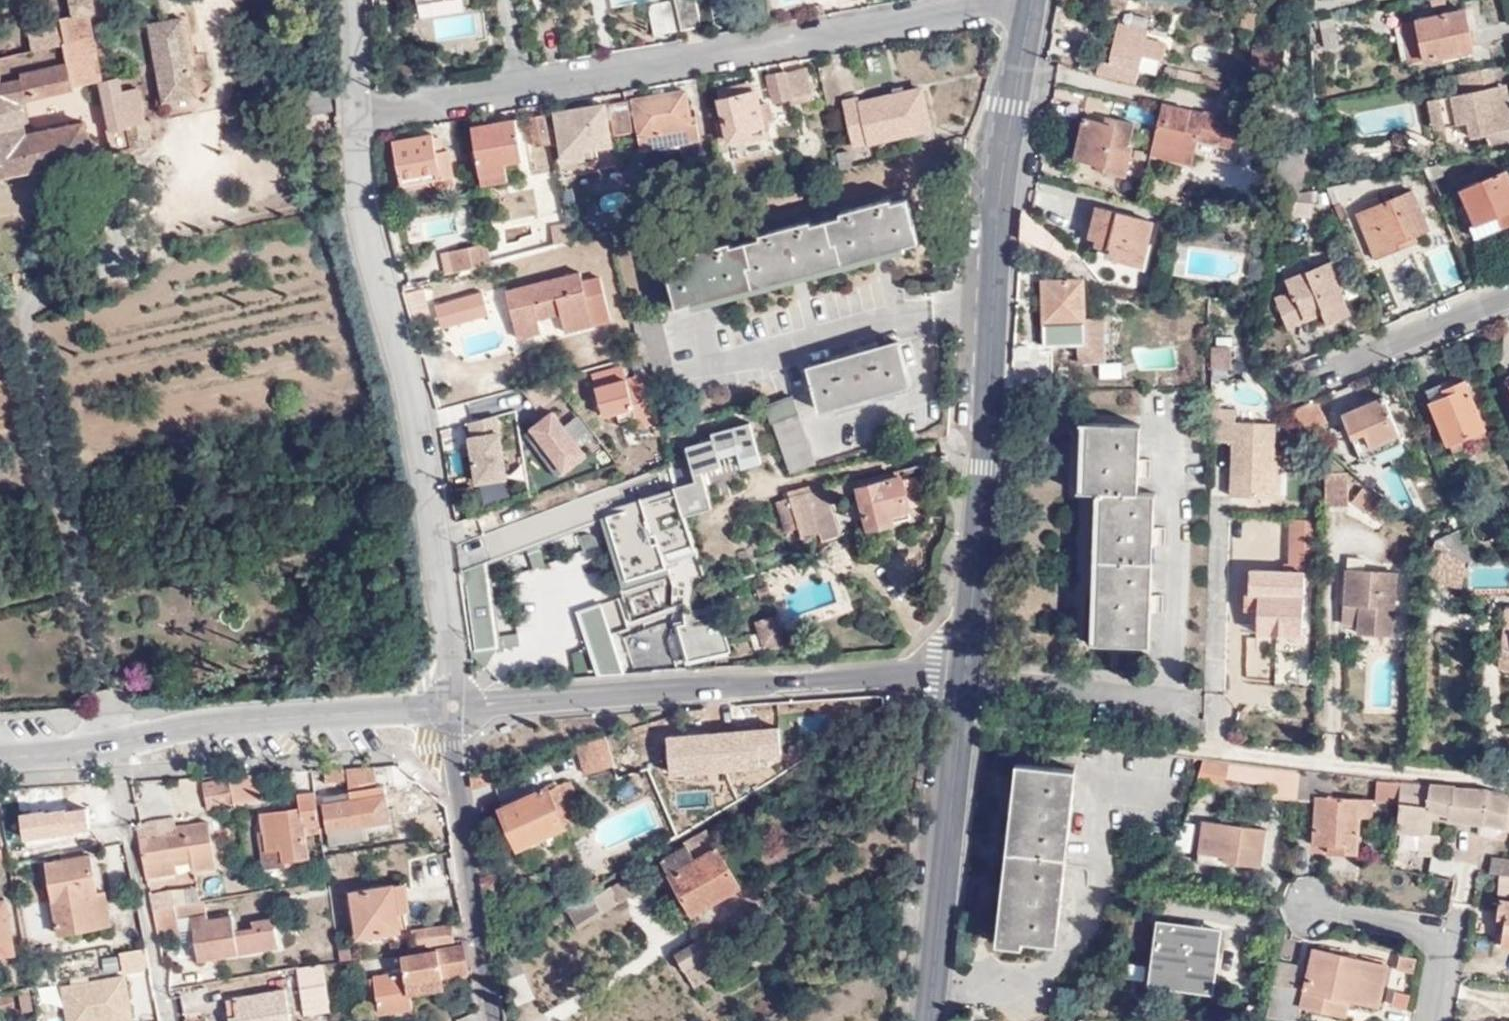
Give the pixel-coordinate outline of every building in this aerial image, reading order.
[(99,81),(115,153),(136,149),(135,144),(154,140),(150,120),(148,121),(140,87),(123,91),(120,77),(103,81),(99,65),(95,45),(92,31),(151,18),(147,0),(146,0),(140,1),(90,12),(61,19),(62,23),(66,43),(32,50),(0,57),(0,178),(95,158),(87,121),(25,134),(18,99),(99,81)] [(140,1),(139,0),(87,0),(90,12),(140,1)] [(700,25),(694,0),(674,0),(681,30),(700,25)] [(1447,5),(1446,0),(1431,0),(1433,8),(1447,5)] [(652,36),(674,32),(668,2),(645,7),(652,36)] [(1417,20),(1425,59),(1474,50),(1466,10),(1417,20)] [(162,71),(193,65),(182,15),(152,22),(159,57),(162,71)] [(1339,45),(1333,19),(1320,22),(1325,48),(1339,45)] [(1410,62),(1425,59),(1417,20),(1402,23),(1410,62)] [(1115,32),(1148,39),(1150,29),(1117,22),(1115,32)] [(32,50),(66,43),(62,23),(28,30),(32,50)] [(1096,59),(1094,71),(1137,82),(1139,70),(1155,73),(1157,60),(1162,61),(1166,43),(1148,39),(1115,32),(1112,46),(1109,61),(1099,59),(1096,59)] [(99,65),(121,60),(116,40),(95,45),(99,65)] [(1101,44),(1099,59),(1109,61),(1112,46),(1101,44)] [(1284,48),(1255,44),(1252,70),(1281,74),(1284,48)] [(153,78),(163,75),(162,71),(159,57),(149,59),(153,78)] [(1494,101),(1491,86),(1498,85),(1493,64),(1459,72),(1463,92),(1439,96),(1445,125),(1469,120),(1473,136),(1508,128),(1508,98),(1494,101)] [(785,68),(765,73),(773,104),(792,99),(793,102),(811,97),(803,68),(786,72),(785,68)] [(720,98),(755,90),(753,83),(718,91),(720,98)] [(1507,83),(1498,85),(1491,86),(1494,101),(1508,98),(1508,93),(1507,83)] [(642,144),(697,133),(695,120),(690,120),(685,89),(633,98),(642,144)] [(765,131),(755,90),(720,98),(725,117),(716,120),(720,138),(730,136),(731,140),(765,131)] [(853,146),(929,130),(922,92),(861,105),(860,99),(844,102),(853,146)] [(1445,125),(1439,96),(1430,98),(1436,127),(1445,125)] [(633,134),(627,101),(608,104),(614,136),(633,134)] [(603,104),(554,113),(562,160),(584,157),(583,149),(610,145),(603,104)] [(1202,113),(1162,104),(1150,155),(1191,165),(1197,138),(1234,147),(1240,119),(1203,110),(1202,113)] [(1132,123),(1086,112),(1074,156),(1103,163),(1102,168),(1127,174),(1134,140),(1129,140),(1132,123)] [(550,144),(543,115),(529,117),(535,146),(550,144)] [(474,127),(478,152),(485,185),(485,187),(510,182),(506,162),(524,159),(517,119),(474,127)] [(432,135),(392,142),(400,187),(434,181),(435,188),(453,185),(448,153),(435,155),(432,135)] [(478,152),(471,153),(477,187),(485,185),(478,152)] [(1504,170),(1461,188),(1470,209),(1464,212),(1474,236),(1508,222),(1508,181),(1504,170)] [(1325,185),(1331,200),(1354,191),(1349,180),(1325,185)] [(1410,190),(1355,212),(1373,257),(1417,239),(1414,231),(1425,226),(1410,190)] [(678,304),(920,240),(908,197),(891,200),(890,195),(840,208),(842,215),(811,222),(809,216),(756,229),(758,237),(731,244),(730,238),(679,251),(681,258),(666,262),(678,304)] [(1151,218),(1097,205),(1090,237),(1098,239),(1097,246),(1104,247),(1104,252),(1141,261),(1151,218)] [(538,249),(554,244),(551,235),(536,239),(538,249)] [(492,263),(488,242),(449,253),(454,273),(492,263)] [(1345,285),(1333,259),(1286,280),(1289,286),(1274,292),(1289,328),(1322,315),(1326,322),(1350,313),(1339,287),(1345,285)] [(582,273),(507,292),(519,337),(541,331),(538,314),(561,307),(568,330),(595,323),(582,273)] [(1085,345),(1082,298),(1082,285),(1081,280),(1041,282),(1044,347),(1085,345)] [(1082,285),(1082,298),(1094,298),(1094,289),(1090,286),(1082,285)] [(444,336),(497,320),(489,291),(436,307),(444,336)] [(823,411),(910,389),(898,342),(811,365),(823,411)] [(1210,345),(1210,368),(1229,368),(1229,345),(1210,345)] [(634,405),(637,415),(638,423),(658,418),(645,372),(620,378),(616,365),(591,371),(603,413),(619,409),(634,405)] [(1443,396),(1429,402),(1447,444),(1483,429),(1464,381),(1442,390),(1441,391),(1443,396)] [(1425,391),(1429,402),(1443,396),(1441,391),(1442,390),(1439,385),(1425,391)] [(766,402),(789,471),(813,464),(792,394),(766,402)] [(1358,448),(1399,431),(1384,395),(1343,411),(1358,448)] [(1328,420),(1316,396),(1289,407),(1311,429),(1328,420)] [(622,419),(637,415),(634,405),(619,409),(622,419)] [(1271,475),(1272,463),(1273,426),(1234,424),(1234,412),(1209,411),(1209,423),(1214,423),(1212,444),(1231,444),(1229,498),(1265,499),(1266,476),(1271,475)] [(583,453),(551,412),(524,433),(546,461),(543,464),(552,476),(583,453)] [(471,480),(508,475),(499,414),(463,419),(471,480)] [(1084,492),(1086,423),(1081,423),(1077,492),(1084,492)] [(1139,425),(1086,423),(1084,492),(1095,492),(1094,496),(1101,497),(1094,644),(1147,646),(1148,613),(1151,613),(1152,596),(1149,596),(1151,545),(1155,545),(1155,529),(1152,529),(1153,494),(1136,494),(1137,477),(1140,477),(1140,460),(1138,460),(1139,425)] [(697,550),(698,555),(716,550),(724,537),(718,515),(710,490),(706,476),(700,477),(693,457),(670,463),(671,465),(677,485),(678,490),(694,542),(697,550)] [(1278,463),(1272,463),(1271,475),(1266,476),(1265,499),(1276,500),(1278,463)] [(897,476),(896,470),(805,491),(818,533),(820,539),(839,533),(830,503),(840,500),(838,496),(859,489),(869,526),(893,520),(891,511),(909,506),(901,474),(897,476)] [(1349,472),(1344,472),(1326,471),(1325,471),(1323,504),(1347,505),(1349,472)] [(605,507),(669,487),(665,473),(600,496),(598,501),(605,507)] [(479,481),(480,500),(509,498),(508,479),(479,481)] [(608,512),(678,490),(677,485),(669,487),(605,507),(608,512)] [(1379,523),(1390,510),(1362,485),(1351,498),(1379,523)] [(718,515),(726,513),(718,488),(710,490),(718,515)] [(668,564),(667,560),(664,551),(694,542),(678,490),(608,512),(626,577),(668,564)] [(818,533),(805,491),(776,501),(786,532),(799,527),(803,538),(818,533)] [(596,492),(483,535),(487,562),(572,530),(570,522),(591,516),(597,502),(596,492)] [(1088,644),(1094,644),(1101,497),(1094,496),(1088,644)] [(912,516),(909,506),(891,511),(893,520),(912,516)] [(626,577),(608,512),(605,507),(600,508),(624,587),(629,586),(626,577)] [(718,515),(724,537),(732,534),(726,513),(718,515)] [(1318,574),(1321,522),(1292,520),(1290,571),(1249,570),(1246,630),(1299,632),(1302,573),(1318,574)] [(1440,538),(1471,556),(1461,528),(1440,538)] [(588,535),(582,537),(587,551),(602,545),(601,540),(597,536),(592,535),(588,535)] [(1473,560),(1471,556),(1440,538),(1433,540),(1464,561),(1473,560)] [(1463,588),(1464,561),(1433,540),(1426,576),(1463,588)] [(667,560),(697,550),(694,542),(664,551),(667,560)] [(534,570),(546,565),(540,549),(529,554),(534,570)] [(1365,559),(1346,558),(1343,623),(1358,624),(1358,632),(1392,634),(1395,572),(1364,571),(1365,559)] [(501,648),(487,563),(464,571),(477,649),(501,648)] [(670,574),(668,564),(626,577),(629,586),(670,574)] [(756,598),(768,594),(765,585),(754,589),(756,598)] [(600,674),(626,673),(613,630),(681,606),(674,586),(584,618),(600,674)] [(725,652),(708,597),(681,607),(681,626),(674,628),(685,664),(725,652)] [(1508,651),(1508,607),(1503,606),(1500,649),(1508,651)] [(761,648),(782,641),(774,615),(752,622),(761,648)] [(507,647),(524,647),(523,635),(507,636),(507,647)] [(1500,649),(1497,666),(1508,668),(1508,651),(1500,649)] [(587,773),(614,764),(604,734),(602,735),(577,742),(587,773)] [(1226,783),(1226,777),(1227,762),(1206,760),(1205,782),(1226,783)] [(1001,936),(1018,762),(1012,761),(994,942),(1021,945),(1021,938),(1001,936)] [(1073,768),(1018,762),(1001,936),(1021,938),(1055,941),(1073,768)] [(1226,777),(1243,779),(1245,763),(1227,762),(1226,777)] [(1273,799),(1297,801),(1300,769),(1245,763),(1243,779),(1243,782),(1274,786),(1273,799)] [(473,786),(500,778),(497,766),(495,767),(471,774),(473,786)] [(347,782),(348,789),(376,784),(374,767),(345,769),(347,782)] [(347,782),(345,769),(323,770),(323,783),(347,782)] [(256,771),(229,773),(230,778),(234,798),(259,795),(256,771)] [(234,798),(230,778),(203,783),(207,809),(235,803),(234,798)] [(1397,835),(1424,838),(1427,815),(1446,817),(1445,822),(1449,822),(1483,825),(1508,832),(1508,795),(1493,790),(1454,786),(1454,785),(1402,779),(1402,785),(1400,807),(1397,835)] [(522,846),(581,819),(576,808),(578,807),(566,782),(548,791),(546,786),(503,806),(522,846)] [(376,784),(348,789),(349,793),(350,800),(324,803),(322,803),(326,832),(390,822),(385,784),(377,785),(376,784)] [(1374,804),(1400,807),(1402,785),(1376,784),(1374,804)] [(314,794),(314,791),(300,793),(301,799),(278,802),(278,808),(262,810),(265,829),(267,845),(262,846),(264,867),(286,864),(286,858),(308,855),(304,825),(319,822),(314,794)] [(350,800),(349,793),(323,798),(324,803),(350,800)] [(1370,819),(1372,801),(1318,796),(1312,847),(1328,848),(1328,855),(1354,857),(1359,819),(1370,819)] [(1427,815),(1424,838),(1447,841),(1449,822),(1445,822),(1446,817),(1427,815)] [(149,819),(139,824),(137,825),(147,874),(175,869),(174,862),(173,855),(190,853),(191,860),(192,868),(213,865),(206,821),(172,826),(171,816),(149,819)] [(391,829),(390,822),(326,832),(328,845),(368,840),(367,832),(391,829)] [(1263,829),(1202,822),(1198,863),(1220,865),(1221,863),(1259,867),(1263,829)] [(1183,823),(1178,837),(1193,837),(1194,823),(1183,823)] [(739,887),(706,828),(682,842),(684,845),(659,859),(691,915),(739,887)] [(57,837),(7,846),(10,863),(21,861),(20,856),(58,850),(57,837)] [(173,855),(174,862),(191,860),(190,853),(173,855)] [(91,866),(89,854),(48,862),(60,933),(111,923),(101,865),(91,866)] [(308,861),(308,855),(286,858),(286,864),(308,861)] [(1428,873),(1453,875),(1455,857),(1430,855),(1428,873)] [(1492,874),(1508,876),(1508,859),(1494,857),(1492,874)] [(577,925),(643,887),(635,873),(622,881),(619,876),(566,908),(577,925)] [(407,885),(394,886),(398,914),(411,912),(407,885)] [(398,914),(394,886),(351,893),(358,938),(401,932),(398,914)] [(857,902),(867,897),(860,886),(851,892),(857,902)] [(178,889),(151,893),(153,907),(173,904),(180,903),(178,889)] [(15,951),(7,899),(0,900),(0,954),(15,951)] [(1499,900),(1497,918),(1504,920),(1500,946),(1508,948),(1508,901),(1499,900)] [(153,907),(161,943),(180,938),(173,904),(153,907)] [(198,959),(279,948),(275,920),(253,923),(254,930),(233,933),(231,919),(207,921),(206,916),(191,918),(198,959)] [(1218,932),(1153,923),(1143,985),(1184,991),(1184,989),(1209,993),(1218,932)] [(413,950),(452,944),(450,927),(411,932),(413,950)] [(693,986),(722,969),(704,936),(674,953),(693,986)] [(428,979),(441,976),(468,972),(464,947),(404,957),(405,972),(373,977),(378,1012),(412,1007),(410,993),(429,990),(428,979)] [(350,950),(339,952),(340,961),(352,960),(350,950)] [(1278,963),(1266,1016),(1291,1020),(1298,1020),(1301,1008),(1340,1016),(1344,998),(1377,1005),(1386,965),(1314,950),(1304,991),(1294,988),(1298,967),(1278,963)] [(324,964),(298,968),(305,1015),(331,1011),(324,964)] [(59,986),(66,1020),(129,1020),(133,1020),(123,972),(59,986)] [(443,988),(441,976),(428,979),(429,990),(443,988)] [(16,990),(21,1011),(33,1009),(28,987),(16,990)] [(284,990),(226,999),(230,1020),(289,1020),(284,990)] [(478,1004),(455,1008),(457,1020),(481,1020),(478,1004)]
